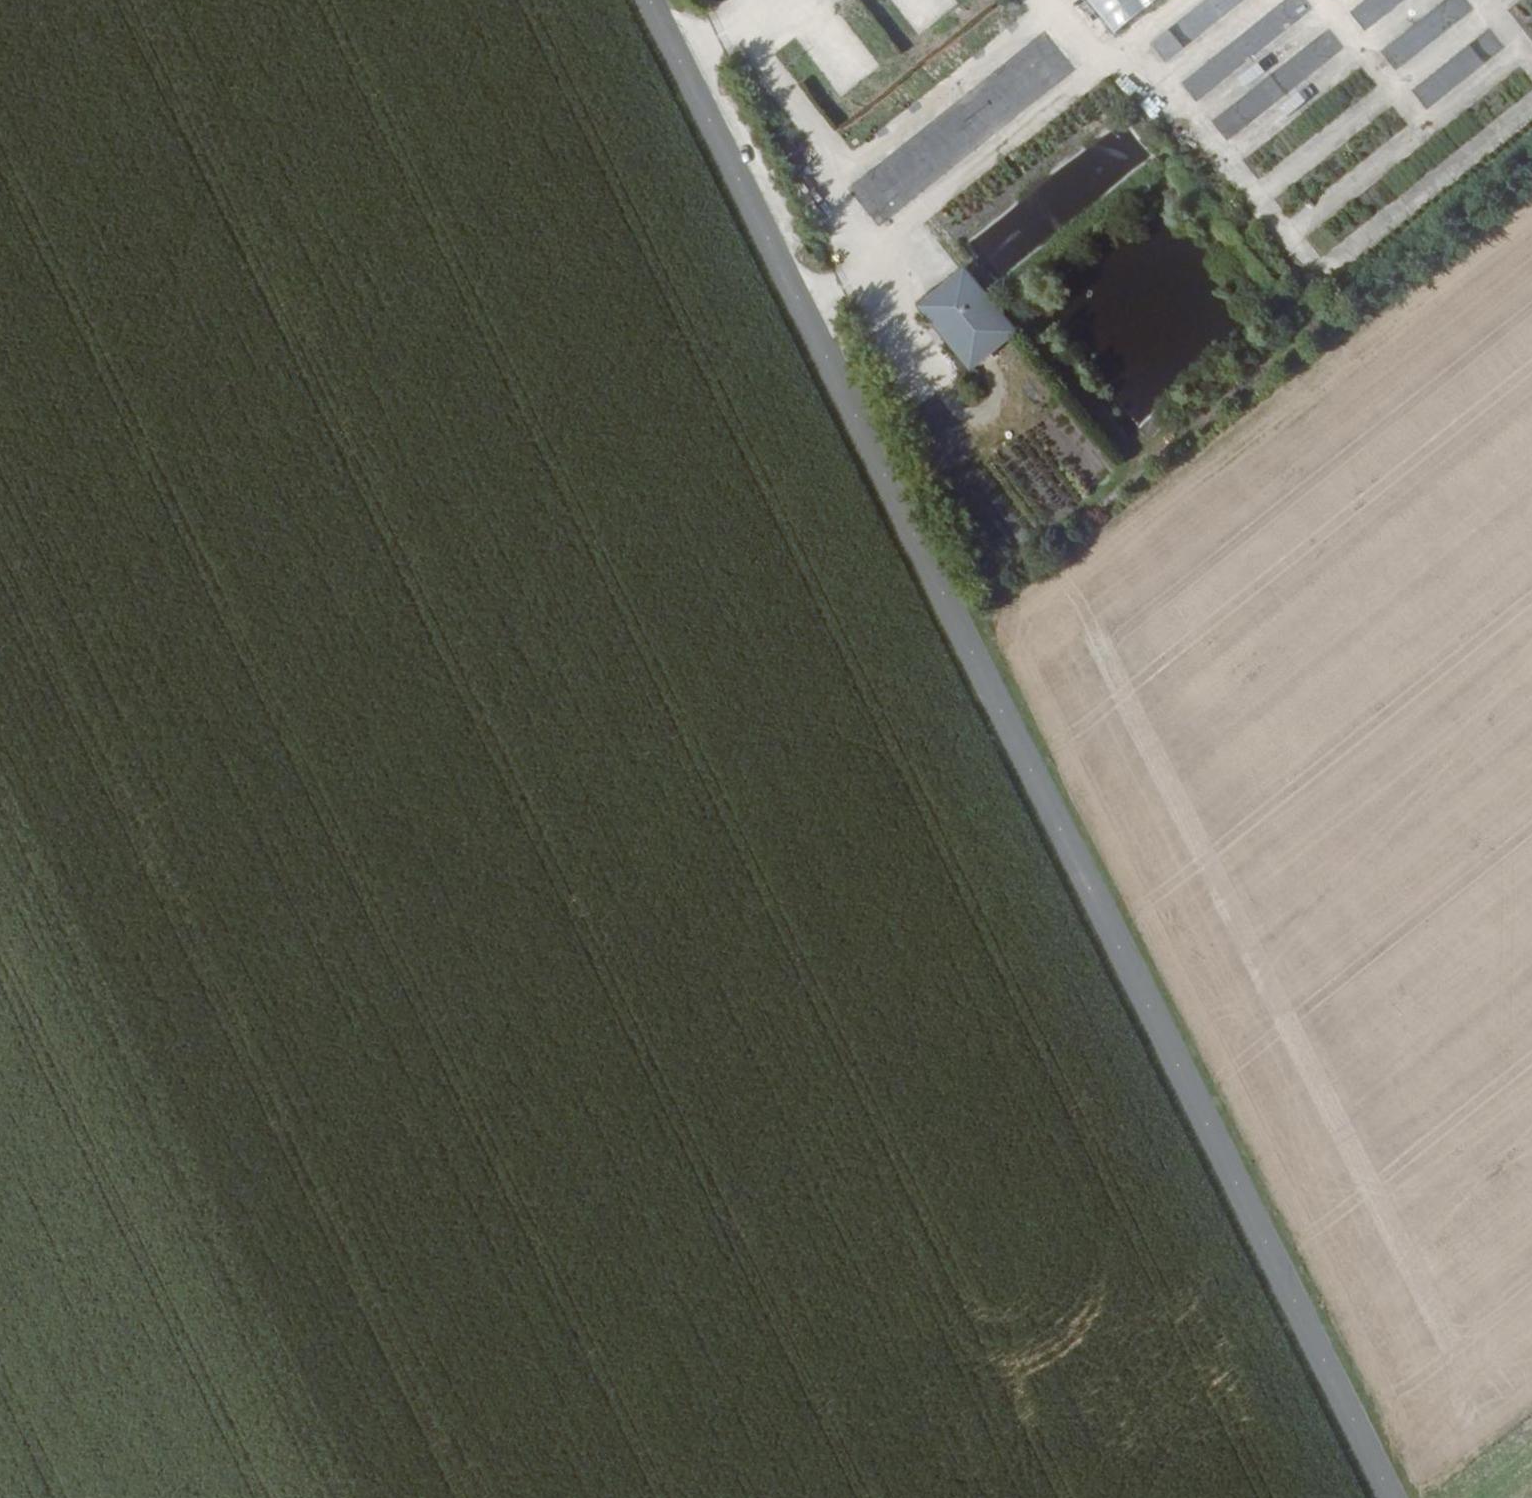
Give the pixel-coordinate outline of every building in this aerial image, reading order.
[(879,227),(1009,120),(981,86),(955,108),(938,88),(1029,13),(1018,0),(997,0),(872,103),(891,127),(897,122),(910,138),(847,189),(879,227)] [(1104,32),(1147,0),(1081,0),(1104,32)] [(1180,81),(1193,99),(1313,10),(1305,0),(1284,0),(1280,3),(1282,6),(1180,81)] [(1197,34),(1221,15),(1209,0),(1204,0),(1183,17),(1197,34)] [(1451,21),(1471,12),(1465,0),(1441,0),(1451,21)] [(1435,5),(1382,53),(1398,71),(1451,23),(1435,5)] [(1166,63),(1183,48),(1166,30),(1149,45),(1166,63)] [(1025,62),(1014,71),(1035,98),(1073,69),(1045,32),(1018,52),(1025,62)] [(1468,43),(1411,93),(1428,111),(1484,62),(1468,43)] [(1360,69),(1343,83),(1358,100),(1375,86),(1360,69)] [(1272,82),(1209,114),(1221,136),(1283,103),(1272,82)] [(913,304),(963,373),(1014,336),(963,267),(913,304)]
